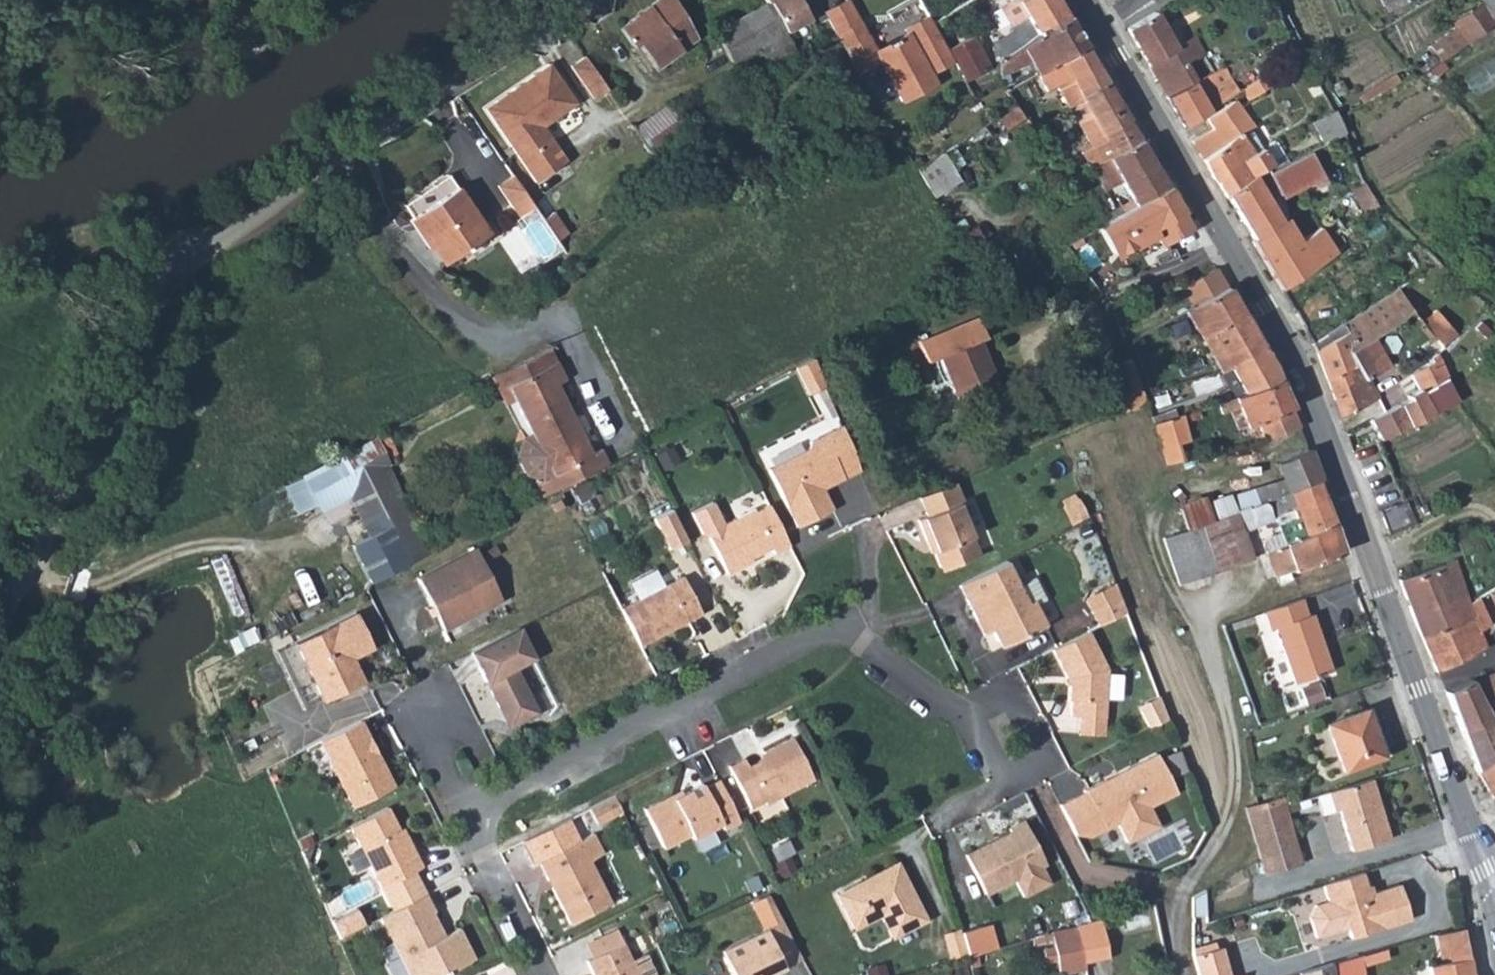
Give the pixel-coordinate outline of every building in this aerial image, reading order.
[(675,0),(655,0),(618,25),(632,45),(637,41),(654,66),(696,37),(675,0)] [(765,1),(782,34),(784,32),(809,18),(798,0),(765,0),(765,1)] [(1058,0),(1014,0),(1000,9),(1005,20),(1021,11),(1023,15),(996,31),(999,60),(1067,15),(1058,0)] [(1373,23),(1405,0),(1379,0),(1382,5),(1367,13),(1373,23)] [(1480,2),(1488,15),(1494,9),(1494,0),(1479,0),(1480,2)] [(782,34),(765,1),(715,30),(732,61),(756,48),(782,34)] [(847,1),(826,13),(839,36),(860,24),(847,1)] [(1428,41),(1440,61),(1467,41),(1492,22),(1488,15),(1480,2),(1428,41)] [(1146,65),(1148,64),(1176,46),(1155,12),(1126,29),(1146,65)] [(875,50),(867,36),(844,47),(859,74),(880,62),(903,102),(936,82),(930,72),(953,59),(946,48),(932,21),(928,15),(905,28),(907,32),(896,37),(895,36),(885,42),(885,44),(875,50)] [(1085,46),(1067,15),(999,60),(1001,78),(1002,81),(1008,79),(1005,71),(1029,61),(1037,73),(1085,46)] [(1492,22),(1467,41),(1473,49),(1494,31),(1494,26),(1492,22)] [(844,47),(867,36),(860,24),(839,36),(844,47)] [(793,50),(784,32),(782,34),(756,48),(766,65),(793,50)] [(976,32),(946,48),(953,59),(965,81),(987,67),(972,40),(978,36),(976,32)] [(1148,64),(1157,80),(1186,63),(1202,53),(1192,36),(1176,46),(1148,64)] [(1087,46),(1085,46),(1037,73),(1047,90),(1056,85),(1069,106),(1079,98),(1108,80),(1087,46)] [(607,91),(584,58),(571,67),(594,100),(607,91)] [(1422,74),(1433,84),(1438,88),(1444,82),(1436,73),(1445,67),(1440,61),(1422,74)] [(549,63),(518,83),(528,86),(553,69),(549,63)] [(1157,80),(1166,95),(1195,79),(1186,63),(1157,80)] [(1166,95),(1184,126),(1236,92),(1219,67),(1195,79),(1166,95)] [(528,86),(518,83),(485,106),(536,182),(567,161),(543,126),(576,103),(553,69),(528,86)] [(1274,81),(1268,71),(1263,75),(1268,85),(1274,81)] [(1263,75),(1241,89),(1247,98),(1268,85),(1263,75)] [(1140,138),(1108,80),(1079,98),(1069,106),(1067,108),(1075,122),(1090,146),(1103,138),(1113,154),(1140,138)] [(1201,161),(1210,175),(1260,147),(1250,129),(1252,128),(1234,100),(1208,118),(1213,127),(1192,140),(1203,160),(1201,161)] [(631,128),(650,154),(685,129),(666,104),(631,128)] [(1322,143),(1332,138),(1343,132),(1335,115),(1331,108),(1310,119),(1322,143)] [(1340,160),(1352,156),(1346,138),(1343,132),(1332,138),(1340,160)] [(949,135),(908,158),(915,169),(939,153),(954,143),(949,135)] [(1165,184),(1140,138),(1113,154),(1090,167),(1103,189),(1119,180),(1133,204),(1165,184)] [(1270,163),(1264,167),(1267,172),(1288,160),(1275,139),(1260,147),(1270,163)] [(1210,175),(1222,194),(1264,167),(1270,163),(1260,147),(1210,175)] [(1226,197),(1251,237),(1281,218),(1268,198),(1279,191),(1280,192),(1289,186),(1291,188),(1296,188),(1297,186),(1297,182),(1298,182),(1301,184),(1319,174),(1307,151),(1288,160),(1267,172),(1264,167),(1222,194),(1224,198),(1226,197)] [(915,169),(932,196),(956,181),(939,153),(915,169)] [(445,173),(399,205),(409,219),(454,187),(445,173)] [(534,209),(512,175),(497,185),(519,218),(534,209)] [(1361,213),(1376,203),(1368,193),(1363,183),(1350,191),(1361,213)] [(1192,228),(1165,184),(1133,204),(1095,226),(1111,253),(1152,230),(1161,245),(1192,228)] [(409,219),(431,250),(434,247),(445,264),(488,234),(454,187),(409,219)] [(1281,218),(1251,237),(1253,240),(1250,242),(1279,288),(1336,250),(1327,236),(1307,202),(1281,218)] [(1350,220),(1327,236),(1336,250),(1359,235),(1350,220)] [(111,277),(130,279),(132,267),(113,265),(111,277)] [(1227,284),(1216,266),(1181,286),(1192,304),(1227,284)] [(1427,278),(1422,271),(1407,281),(1411,287),(1427,278)] [(1263,345),(1227,284),(1192,304),(1188,307),(1204,334),(1210,330),(1230,365),(1263,345)] [(1330,340),(1313,349),(1325,381),(1356,365),(1347,349),(1371,335),(1389,324),(1410,309),(1409,307),(1396,288),(1325,334),(1330,340)] [(1410,309),(1420,322),(1427,315),(1417,302),(1409,307),(1410,309)] [(1220,370),(1230,365),(1210,330),(1204,334),(1188,307),(1182,310),(1220,370)] [(958,402),(997,387),(969,315),(906,339),(915,364),(940,355),(958,402)] [(1356,365),(1363,378),(1388,364),(1371,335),(1347,349),(1356,365)] [(555,360),(548,345),(491,375),(499,390),(509,384),(555,360)] [(1273,362),(1263,345),(1230,365),(1244,391),(1279,376),(1273,362)] [(1440,365),(1435,352),(1428,356),(1430,360),(1410,373),(1422,395),(1411,402),(1408,397),(1380,411),(1367,418),(1377,438),(1455,400),(1450,388),(1444,378),(1447,376),(1440,365)] [(1128,357),(1104,366),(1120,411),(1144,402),(1128,357)] [(561,485),(607,461),(599,447),(590,451),(554,383),(564,377),(555,360),(509,384),(516,398),(532,428),(554,471),(561,485)] [(1244,391),(1230,365),(1220,370),(1231,396),(1244,391)] [(1374,398),(1372,394),(1363,378),(1356,365),(1325,381),(1339,417),(1374,398)] [(1299,424),(1279,376),(1244,391),(1231,396),(1216,401),(1220,412),(1229,409),(1236,406),(1244,425),(1256,420),(1264,438),(1299,424)] [(506,403),(516,398),(509,384),(499,390),(506,403)] [(1237,428),(1244,425),(1236,406),(1229,409),(1237,428)] [(1196,408),(1180,414),(1183,422),(1198,415),(1196,408)] [(1180,414),(1152,423),(1166,463),(1181,457),(1176,441),(1189,437),(1183,422),(1180,414)] [(858,467),(838,420),(805,437),(803,447),(770,463),(800,521),(834,504),(825,484),(827,475),(837,470),(840,476),(858,467)] [(545,476),(554,471),(532,428),(522,433),(516,452),(526,470),(545,476)] [(298,474),(280,483),(294,511),(344,486),(371,539),(353,549),(371,583),(428,554),(410,519),(385,468),(390,466),(375,435),(343,451),(298,474)] [(1319,479),(1308,447),(1274,462),(1280,478),(1251,488),(1255,503),(1318,479),(1319,479)] [(1181,457),(1166,463),(1172,482),(1174,481),(1184,478),(1188,476),(1181,457)] [(827,475),(825,484),(840,476),(837,470),(827,475)] [(537,496),(561,485),(554,471),(545,476),(530,483),(537,496)] [(1184,478),(1174,481),(1178,493),(1188,490),(1184,478)] [(1334,522),(1318,479),(1255,503),(1246,507),(1252,525),(1274,518),(1283,543),(1334,522)] [(957,483),(920,498),(927,514),(921,516),(930,536),(935,533),(941,545),(937,547),(945,565),(951,569),(974,559),(977,551),(958,504),(964,501),(957,483)] [(1246,507),(1255,503),(1251,488),(1229,496),(1235,511),(1246,507)] [(792,541),(770,497),(756,504),(755,501),(725,516),(716,498),(692,510),(702,530),(708,527),(728,568),(753,556),(751,552),(772,542),(775,549),(792,541)] [(1388,534),(1412,522),(1401,500),(1385,508),(1378,511),(1388,534)] [(1246,507),(1235,511),(1244,534),(1254,531),(1252,525),(1246,507)] [(1235,511),(1190,527),(1163,536),(1178,582),(1251,557),(1244,534),(1235,511)] [(1343,549),(1334,522),(1283,543),(1264,550),(1274,575),(1292,568),(1293,570),(1343,549)] [(935,547),(937,547),(941,545),(935,533),(930,536),(935,547)] [(471,548),(413,578),(440,629),(497,599),(471,548)] [(1452,558),(1397,579),(1419,635),(1471,614),(1466,600),(1452,558)] [(1007,561),(959,585),(976,618),(990,623),(993,629),(998,639),(1010,643),(1045,626),(1034,604),(1045,599),(1033,576),(1019,583),(1007,561)] [(686,575),(623,607),(642,643),(704,611),(686,575)] [(1092,610),(1100,625),(1128,611),(1122,595),(1092,610)] [(1307,611),(1303,596),(1263,610),(1268,625),(1274,624),(1294,679),(1332,665),(1313,609),(1307,611)] [(1488,628),(1475,596),(1466,600),(1471,614),(1480,637),(1488,628)] [(497,599),(440,629),(447,642),(504,612),(497,599)] [(352,610),(292,641),(322,699),(362,678),(349,654),(370,644),(352,610)] [(1471,614),(1419,635),(1435,671),(1466,658),(1465,655),(1484,646),(1480,637),(1471,614)] [(984,635),(993,629),(990,623),(976,618),(984,635)] [(532,658),(517,629),(470,653),(507,725),(514,727),(538,714),(514,667),(532,658)] [(1088,632),(1053,649),(1066,675),(1066,683),(1069,684),(1068,701),(1071,702),(1071,715),(1078,716),(1103,718),(1107,672),(1088,632)] [(292,641),(274,650),(304,708),(322,699),(292,641)] [(1487,714),(1494,711),(1494,670),(1471,681),(1470,679),(1443,691),(1457,726),(1487,714)] [(1292,680),(1301,704),(1318,697),(1310,674),(1292,680)] [(1160,695),(1140,705),(1151,727),(1169,718),(1160,695)] [(1341,769),(1380,753),(1363,707),(1323,722),(1341,769)] [(1494,753),(1494,731),(1487,714),(1457,726),(1474,770),(1494,753)] [(1078,716),(1076,732),(1101,734),(1103,718),(1078,716)] [(369,741),(358,721),(318,742),(352,808),(392,787),(374,751),(370,753),(365,743),(369,741)] [(770,806),(819,781),(798,739),(766,756),(767,758),(755,765),(751,757),(733,767),(756,809),(769,802),(770,806)] [(374,751),(369,741),(365,743),(370,753),(374,751)] [(1491,799),(1494,795),(1494,753),(1474,770),(1491,799)] [(1061,806),(1076,834),(1091,837),(1116,824),(1126,843),(1158,826),(1149,807),(1176,793),(1156,754),(1085,791),(1085,792),(1061,806)] [(1390,837),(1370,776),(1327,790),(1334,810),(1340,808),(1352,849),(1390,837)] [(724,827),(740,819),(719,778),(704,786),(702,782),(674,796),(673,792),(644,808),(664,848),(691,832),(693,837),(722,822),(724,827)] [(623,811),(615,795),(590,808),(598,825),(623,811)] [(1278,795),(1258,801),(1242,806),(1261,873),(1297,862),(1281,805),(1278,795)] [(382,808),(347,827),(380,890),(418,870),(403,842),(399,843),(394,834),(382,808)] [(603,855),(593,836),(582,841),(571,820),(528,842),(569,925),(610,903),(589,862),(603,855)] [(1038,864),(1042,860),(1021,820),(1008,827),(1010,831),(964,854),(983,891),(1013,876),(1022,896),(1047,882),(1038,864)] [(399,843),(403,842),(398,832),(394,834),(399,843)] [(895,933),(925,917),(895,861),(836,892),(854,927),(883,912),(895,933)] [(1363,882),(1358,868),(1320,882),(1327,900),(1313,904),(1309,916),(1317,936),(1348,924),(1352,935),(1410,912),(1397,878),(1370,888),(1366,890),(1363,882)] [(753,898),(767,927),(782,919),(768,892),(753,898)] [(424,895),(384,915),(400,947),(392,952),(404,974),(447,974),(475,961),(460,931),(443,939),(437,942),(432,932),(438,929),(431,915),(433,914),(424,895)] [(354,911),(329,924),(336,940),(362,926),(354,911)] [(384,915),(376,919),(392,952),(400,947),(384,915)] [(1099,915),(1075,923),(1082,960),(1106,955),(1099,915)] [(782,919),(767,927),(719,950),(731,974),(764,974),(802,957),(782,919)] [(1058,973),(1083,968),(1082,960),(1075,924),(1050,930),(1052,944),(1041,946),(1043,961),(1055,958),(1058,973)] [(1465,958),(1458,927),(1428,933),(1437,964),(1428,965),(1429,974),(1472,974),(1471,973),(1468,974),(1465,958)] [(949,960),(965,955),(958,928),(941,932),(949,960)] [(443,939),(438,929),(432,932),(437,942),(443,939)] [(621,942),(585,959),(592,974),(652,974),(642,954),(629,960),(621,942)] [(1209,944),(1191,949),(1192,955),(1211,950),(1209,944)] [(1192,955),(1198,974),(1228,974),(1220,947),(1211,950),(1192,955)] [(1331,962),(1332,974),(1358,974),(1357,964),(1386,955),(1380,947),(1331,962)] [(1331,962),(1299,972),(1300,974),(1332,974),(1331,962)]
